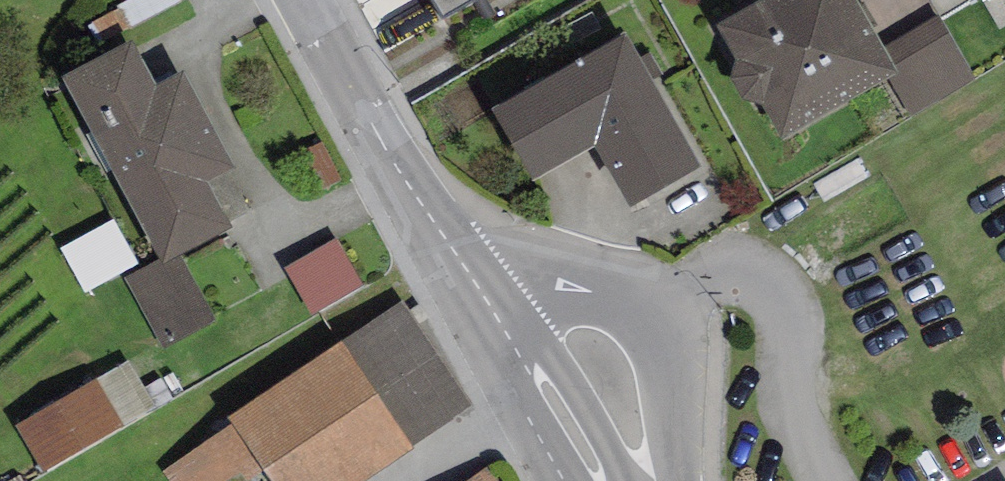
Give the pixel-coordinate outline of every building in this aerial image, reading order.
[(442,18),(474,0),(432,0),(442,18)] [(857,0),(759,0),(717,24),(737,59),(763,103),(782,137),(888,77),(898,71),(883,46),(857,0)] [(939,14),(883,46),(898,71),(888,77),(911,115),(976,77),(939,14)] [(624,34),(492,108),(532,179),(594,144),(629,206),(699,167),(624,34)] [(132,39),(62,76),(159,258),(162,265),(180,255),(233,227),(209,182),(236,168),(184,70),(156,84),(132,39)] [(744,100),(763,103),(737,59),(731,78),(744,100)] [(364,285),(336,237),(284,268),(312,315),(364,285)] [(216,322),(180,255),(162,265),(159,258),(124,277),(163,350),(216,322)] [(404,301),(228,417),(232,423),(259,463),(271,480),(360,480),(474,406),(404,301)] [(156,407),(128,360),(15,426),(43,473),(156,407)] [(259,463),(232,423),(161,471),(168,480),(232,480),(259,463)] [(467,480),(497,480),(487,467),(467,480)]
